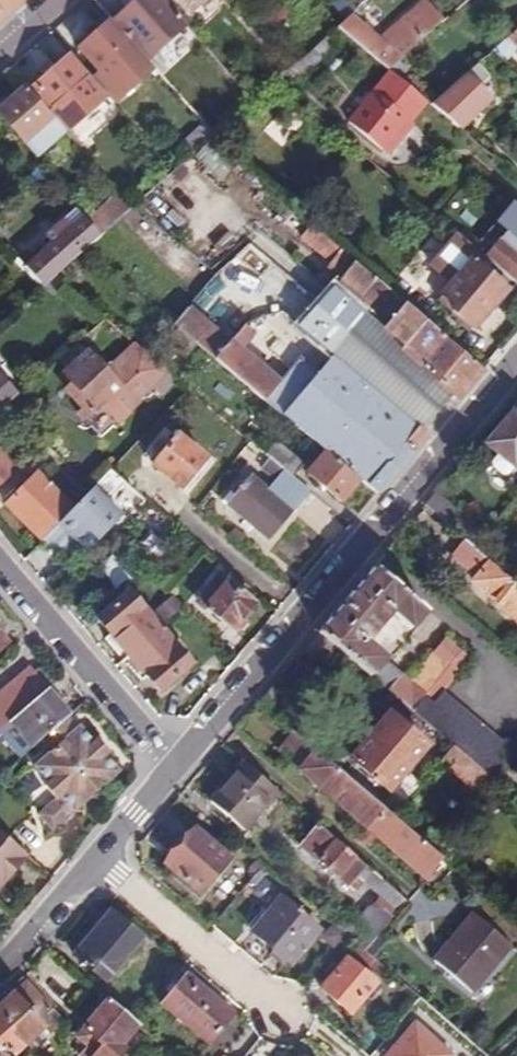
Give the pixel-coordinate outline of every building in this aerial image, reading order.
[(26,0),(0,0),(0,23),(26,0)] [(107,24),(146,65),(185,31),(158,0),(134,0),(107,24)] [(186,20),(209,0),(167,0),(186,20)] [(442,18),(465,0),(430,0),(428,1),(442,18)] [(352,20),(339,31),(389,72),(445,24),(432,10),(420,20),(413,14),(395,30),(406,41),(392,53),(352,20)] [(102,21),(72,51),(94,74),(88,80),(105,100),(113,107),(151,71),(146,65),(107,24),(102,21)] [(497,52),(508,61),(516,52),(516,34),(497,52)] [(64,53),(27,86),(69,133),(105,100),(88,80),(64,53)] [(291,74),(297,68),(286,55),(279,62),(291,74)] [(479,68),(433,108),(458,129),(492,98),(486,89),(494,84),(479,68)] [(430,105),(393,75),(352,125),(386,151),(409,125),(413,126),(430,105)] [(28,91),(0,115),(0,118),(34,158),(64,132),(28,91)] [(271,110),(257,126),(283,148),(307,122),(294,110),(285,121),(271,110)] [(195,156),(210,143),(214,138),(205,127),(185,143),(195,156)] [(88,225),(100,238),(133,210),(121,196),(88,225)] [(26,269),(43,287),(57,276),(64,270),(75,260),(86,250),(100,238),(88,225),(77,212),(50,237),(54,244),(26,269)] [(513,280),(516,283),(516,252),(516,251),(516,249),(516,230),(507,221),(497,234),(500,237),(485,256),(513,280)] [(453,283),(479,251),(477,250),(450,227),(437,243),(445,249),(431,265),(453,283)] [(458,398),(483,368),(316,231),(313,228),(304,240),(333,263),(323,278),(335,288),(407,349),(404,354),(452,393),(458,398)] [(477,250),(479,251),(485,256),(500,237),(497,234),(493,231),(477,250)] [(214,266),(238,246),(227,232),(203,252),(214,266)] [(485,256),(479,251),(440,300),(453,311),(473,329),(513,280),(485,256)] [(75,260),(64,270),(70,277),(81,268),(75,260)] [(57,276),(43,287),(64,307),(76,293),(57,276)] [(407,349),(335,288),(300,328),(334,357),(422,431),(452,393),(404,354),(407,349)] [(453,311),(440,300),(434,308),(447,318),(453,311)] [(195,341),(178,327),(165,342),(182,354),(195,341)] [(363,481),(378,493),(427,435),(422,431),(334,357),(322,372),(300,357),(279,383),(228,341),(215,357),(330,453),(363,481)] [(81,342),(59,361),(68,371),(66,374),(76,384),(68,389),(83,407),(81,409),(83,411),(80,415),(86,421),(103,407),(118,424),(137,406),(134,402),(154,386),(169,371),(145,350),(130,365),(132,366),(117,380),(93,351),(90,354),(81,342)] [(162,393),(176,378),(169,371),(154,386),(162,393)] [(21,394),(1,372),(0,373),(0,412),(21,394)] [(488,443),(500,452),(493,460),(495,467),(503,475),(508,474),(516,465),(516,412),(516,411),(488,443)] [(69,430),(59,442),(69,451),(81,440),(69,430)] [(181,437),(156,465),(182,489),(209,460),(181,437)] [(268,455),(272,459),(295,478),(304,469),(277,443),(268,455)] [(20,473),(1,450),(0,451),(0,490),(20,473)] [(363,481),(330,453),(313,475),(345,503),(363,481)] [(268,540),(310,491),(295,478),(272,459),(263,470),(280,485),(272,493),(253,479),(229,506),(268,540)] [(44,540),(60,523),(75,508),(39,474),(8,506),(44,540)] [(123,516),(93,489),(75,508),(60,523),(90,550),(123,516)] [(435,494),(425,506),(446,524),(457,512),(435,494)] [(81,541),(60,523),(44,540),(64,560),(81,541)] [(475,548),(464,539),(450,555),(477,579),(474,583),(516,620),(516,585),(475,548)] [(483,773),(493,781),(507,765),(501,760),(511,752),(443,692),(433,702),(410,683),(364,641),(390,610),(412,627),(425,611),(374,567),(319,631),(337,647),(453,747),(483,773)] [(245,583),(235,574),(228,582),(220,592),(212,586),(199,600),(236,630),(257,604),(239,590),(245,583)] [(220,592),(228,582),(221,576),(212,586),(220,592)] [(130,655),(161,628),(131,594),(99,619),(130,655)] [(167,597),(152,612),(164,624),(179,608),(167,597)] [(15,650),(3,635),(6,632),(0,625),(0,663),(15,650)] [(193,666),(161,628),(130,655),(162,693),(193,666)] [(319,631),(304,649),(325,664),(337,647),(319,631)] [(448,638),(410,683),(433,702),(443,692),(470,657),(448,638)] [(3,733),(14,724),(51,691),(60,683),(49,672),(42,678),(36,671),(0,701),(0,736),(3,733)] [(74,717),(51,691),(14,724),(37,749),(52,735),(71,719),(74,717)] [(386,716),(349,761),(386,793),(425,748),(386,716)] [(59,740),(63,737),(66,741),(36,768),(76,813),(121,773),(82,728),(80,730),(71,719),(52,735),(56,739),(57,740),(58,740),(59,740)] [(37,749),(14,724),(3,733),(26,759),(37,749)] [(444,862),(297,737),(279,756),(434,886),(442,876),(437,870),(444,862)] [(483,773),(453,747),(442,760),(473,786),(483,773)] [(278,793),(243,762),(210,802),(244,830),(278,793)] [(344,935),(364,952),(407,903),(316,825),(297,846),(353,894),(361,886),(379,901),(370,912),(365,910),(344,935)] [(195,828),(165,863),(201,893),(229,860),(195,828)] [(0,829),(0,886),(28,853),(0,829)] [(264,867),(256,861),(248,870),(255,877),(259,872),(264,867)] [(259,872),(255,877),(250,883),(254,887),(263,876),(259,872)] [(279,900),(252,930),(290,963),(316,931),(279,900)] [(113,910),(75,954),(105,981),(143,937),(113,910)] [(472,913),(434,958),(474,991),(513,945),(472,913)] [(344,958),(319,988),(350,1014),(375,985),(344,958)] [(187,974),(162,1003),(209,1043),(234,1014),(187,974)] [(5,1046),(14,1054),(41,1028),(47,1034),(55,1027),(42,1014),(48,1008),(21,978),(8,990),(12,994),(0,1006),(0,1051),(5,1046)] [(133,1019),(108,998),(78,1034),(90,1044),(80,1055),(121,1055),(125,1050),(122,1047),(141,1026),(133,1019)] [(387,1055),(450,1055),(451,1055),(414,1025),(387,1055)]
